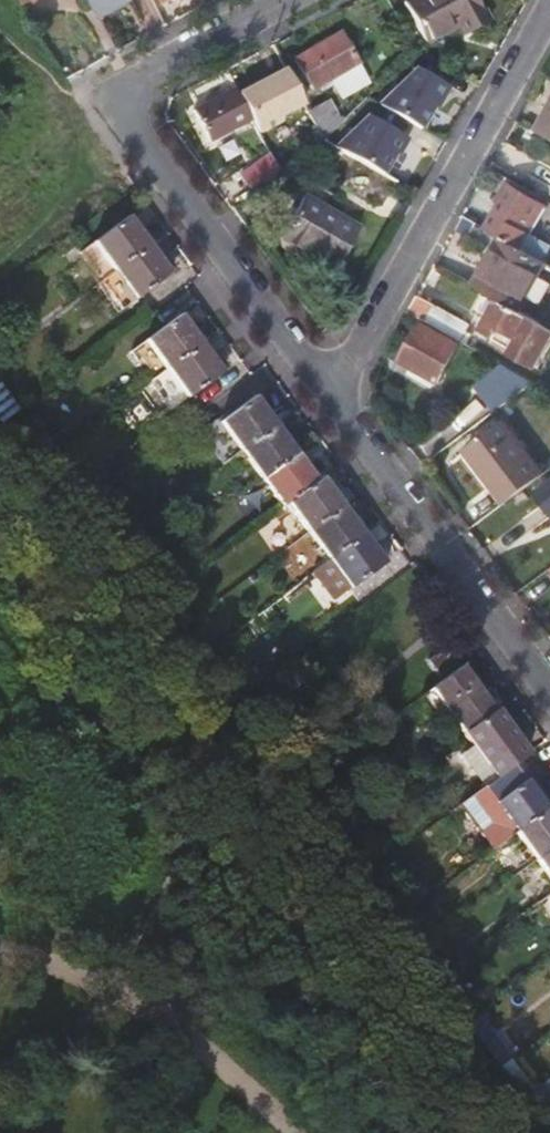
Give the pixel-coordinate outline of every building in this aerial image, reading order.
[(98,16),(130,0),(90,0),(98,16)] [(478,0),(406,0),(427,40),(460,24),(465,34),(489,22),(478,0)] [(358,65),(341,33),(297,56),(314,88),(358,65)] [(286,68),(240,93),(252,116),(258,127),(261,133),(284,121),(281,115),(304,103),(286,68)] [(447,87),(417,69),(380,105),(422,130),(447,87)] [(199,102),(234,84),(228,72),(193,90),(199,102)] [(212,137),(252,116),(240,93),(238,89),(197,109),(212,137)] [(326,100),(308,110),(309,111),(323,139),(339,124),(326,100)] [(538,130),(549,136),(549,109),(538,130)] [(365,179),(377,170),(386,175),(407,139),(369,116),(337,146),(323,139),(312,147),(365,179)] [(242,173),(254,191),(281,171),(270,151),(242,173)] [(393,196),(400,183),(386,175),(377,170),(365,179),(352,188),(381,207),(388,193),(393,196)] [(514,188),(490,230),(504,238),(527,251),(534,237),(526,233),(542,204),(514,188)] [(337,271),(360,230),(307,198),(283,241),(337,271)] [(78,251),(99,280),(145,245),(124,218),(78,251)] [(477,285),(504,300),(527,314),(549,273),(549,264),(527,251),(504,238),(477,285)] [(167,274),(145,245),(99,280),(121,309),(167,274)] [(549,346),(549,326),(527,314),(504,300),(490,326),(502,333),(498,340),(540,364),(549,346)] [(436,305),(426,322),(469,346),(472,340),(466,336),(472,324),(468,322),(436,305)] [(132,348),(154,377),(197,345),(175,316),(132,348)] [(425,327),(405,362),(440,382),(460,346),(425,327)] [(218,373),(197,345),(154,377),(176,406),(218,373)] [(477,385),(496,411),(534,383),(503,366),(477,385)] [(200,435),(222,464),(240,451),(273,426),(251,397),(200,435)] [(469,450),(508,503),(546,475),(508,422),(469,450)] [(240,451),(260,478),(293,453),(273,426),(240,451)] [(260,478),(282,506),(286,502),(314,482),(293,453),(260,478)] [(339,505),(319,477),(314,482),(286,502),(307,530),(339,505)] [(536,493),(549,513),(549,483),(536,493)] [(360,533),(339,505),(307,530),(328,558),(360,533)] [(382,562),(360,533),(328,558),(312,570),(334,599),(382,562)] [(429,661),(440,676),(458,662),(447,647),(429,661)] [(493,710),(460,667),(429,690),(462,734),(493,710)] [(525,753),(493,710),(462,734),(494,776),(511,764),(525,753)] [(544,808),(511,764),(494,776),(457,805),(489,849),(513,831),(544,808)] [(535,860),(549,848),(549,816),(544,808),(513,831),(535,860)] [(549,881),(549,848),(535,860),(549,881)] [(500,1063),(514,1052),(485,1012),(471,1022),(500,1063)]
